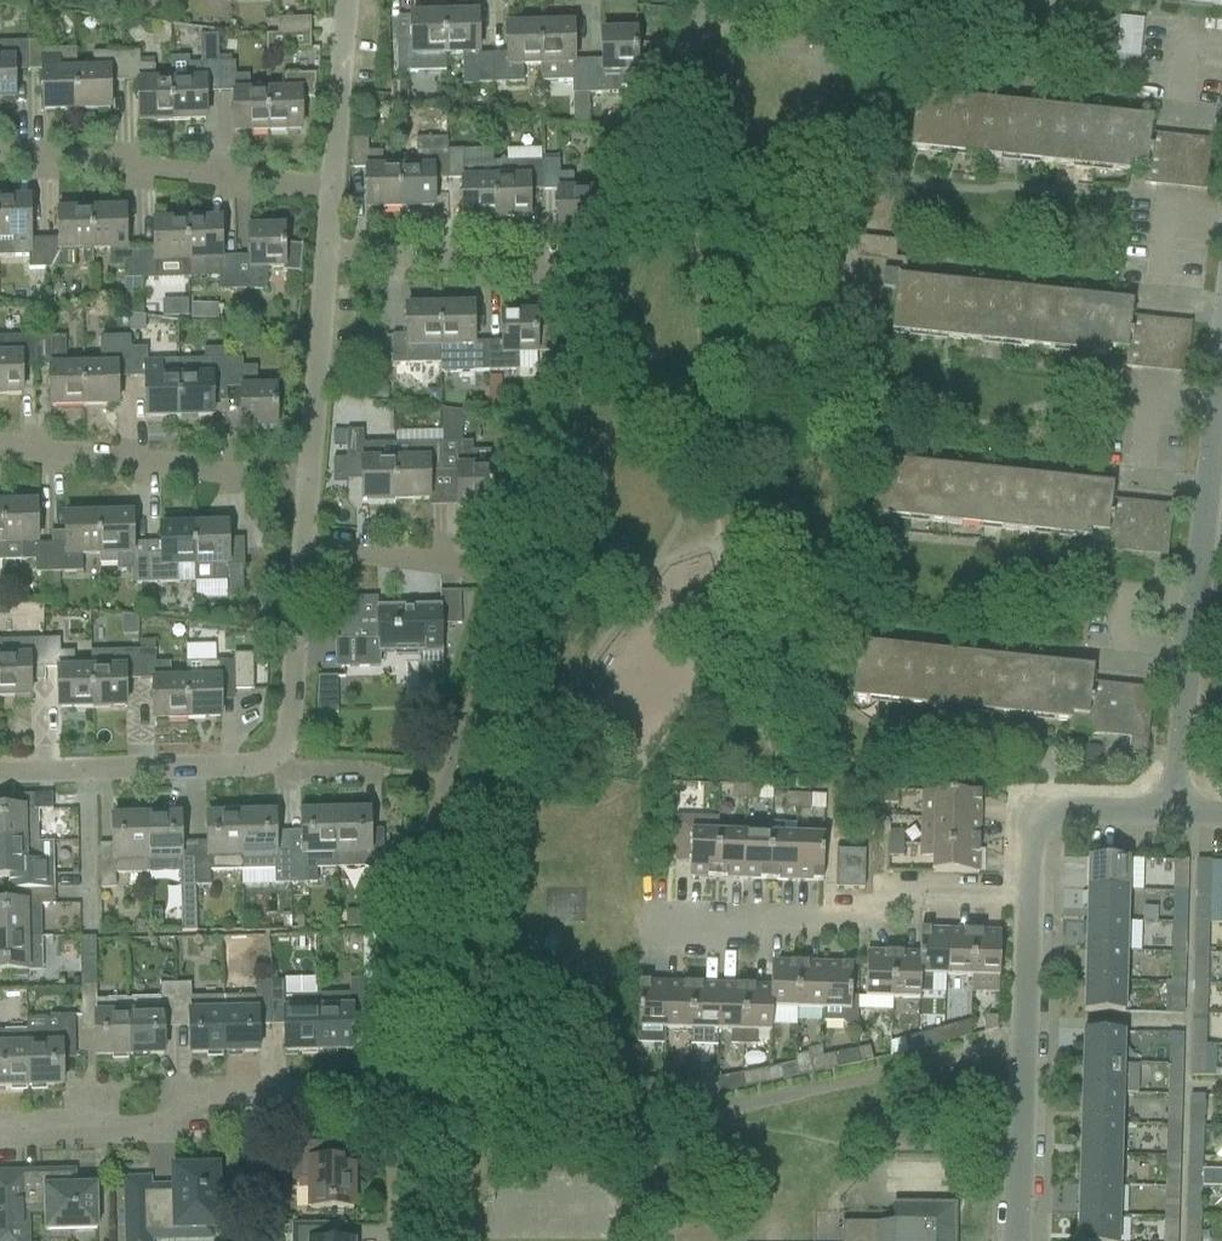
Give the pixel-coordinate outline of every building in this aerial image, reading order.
[(1064,5),(1062,22),(1154,32),(1157,0),(1011,0),(1064,5)] [(1163,2),(1221,8),(1221,0),(1163,0),(1163,2)] [(478,56),(477,15),(444,16),(445,54),(462,54),(463,72),(463,87),(477,87),(477,85),(493,84),(492,55),(478,56)] [(397,74),(421,73),(445,72),(445,54),(444,16),(411,16),(411,44),(396,45),(397,74)] [(278,35),(311,35),(310,19),(277,20),(278,35)] [(572,25),(539,26),(540,65),(540,83),(571,83),(572,94),(588,94),(588,62),(573,62),(572,25)] [(493,84),(524,84),(524,65),(540,65),(539,26),(506,27),(507,55),(492,55),(493,84)] [(602,61),(588,62),(588,94),(619,93),(619,89),(637,88),(636,71),(636,46),(635,33),(602,33),(602,61)] [(266,51),(287,51),(311,50),(311,35),(278,35),(265,36),(266,51)] [(188,59),(171,59),(171,83),(172,122),(205,121),(205,94),(219,93),(218,64),(218,36),(199,37),(201,64),(189,64),(188,59)] [(13,100),(14,100),(14,72),(28,72),(27,43),(0,44),(0,101),(2,101),(2,105),(14,105),(13,100)] [(44,43),(27,43),(28,72),(42,72),(43,112),(77,112),(76,72),(75,55),(58,55),(44,56),(44,43)] [(140,65),(140,53),(123,54),(123,83),(138,82),(139,123),(172,122),(171,83),(154,84),(154,65),(140,65)] [(77,112),(110,111),(109,83),(123,83),(123,54),(93,54),(93,72),(76,72),(77,112)] [(235,77),(235,63),(218,64),(219,93),(234,93),(235,134),(268,133),(267,93),(250,94),(249,76),(235,77)] [(268,133),(301,132),(300,100),(314,99),(316,75),(283,76),(284,93),(267,93),(268,133)] [(919,95),(915,151),(1146,170),(1145,184),(1204,189),(1208,138),(1155,133),(1156,115),(919,95)] [(406,96),(390,96),(390,107),(406,107),(406,96)] [(368,152),(368,140),(351,141),(351,170),(366,170),(367,210),(400,209),(399,170),(382,170),(382,152),(368,152)] [(400,209),(433,209),(432,181),(447,180),(446,151),(446,140),(416,140),(417,169),(399,170),(400,209)] [(464,164),(463,150),(446,151),(447,180),(462,180),(462,221),(496,220),(494,163),(464,164)] [(506,163),(502,159),(498,163),(494,163),(496,220),(529,219),(528,192),(542,191),(542,162),(506,163)] [(559,175),(559,162),(542,162),(542,191),(557,191),(558,232),(592,231),(591,193),(573,193),(573,174),(559,175)] [(925,192),(913,298),(1036,311),(1033,326),(1152,339),(1164,237),(1058,225),(1060,208),(925,192)] [(29,200),(0,201),(0,258),(28,257),(28,269),(45,269),(44,241),(29,241),(29,200)] [(125,251),(124,210),(91,211),(92,250),(110,250),(110,267),(124,267),(124,279),(140,279),(140,251),(125,251)] [(45,269),(76,268),(75,250),(92,250),(91,211),(58,212),(59,240),(44,241),(45,269)] [(220,221),(187,222),(187,261),(188,278),(205,278),(219,277),(219,290),(236,290),(235,258),(221,258),(220,221)] [(154,251),(140,251),(140,279),(171,279),(188,278),(187,261),(187,222),(153,223),(154,251)] [(300,247),(283,245),(283,229),(249,230),(250,257),(235,258),(236,290),(243,290),(267,289),(267,269),(282,268),(282,272),(298,273),(298,275),(300,275),(302,246),(301,245),(300,247)] [(860,254),(896,256),(896,240),(861,238),(860,254)] [(472,307),(439,308),(440,365),(440,373),(488,372),(487,343),(473,343),(472,307)] [(392,366),(417,365),(440,365),(439,308),(406,308),(407,336),(392,336),(392,366)] [(502,343),(487,343),(488,372),(519,371),(518,355),(536,354),(553,354),(560,329),(536,330),(535,315),(502,315),(502,343)] [(84,407),(117,406),(116,378),(131,378),(130,349),(130,336),(103,337),(100,341),(100,367),(83,367),(84,407)] [(21,396),(21,368),(35,368),(35,338),(3,339),(0,339),(0,396),(21,396)] [(51,408),(84,407),(83,367),(83,358),(65,358),(65,338),(51,338),(35,338),(35,368),(50,367),(51,408)] [(148,361),(147,349),(130,349),(131,378),(145,378),(146,419),(179,418),(178,360),(148,361)] [(204,360),(178,360),(178,378),(179,418),(212,417),(212,403),(227,403),(226,389),(226,359),(226,349),(203,350),(204,360)] [(243,367),(243,359),(226,359),(226,389),(241,389),(242,429),(276,429),(275,389),(258,390),(258,367),(243,367)] [(373,383),(371,398),(386,399),(387,390),(382,384),(373,383)] [(467,413),(441,410),(442,432),(442,444),(443,473),(458,472),(458,507),(458,508),(492,508),(492,469),(473,469),(473,451),(473,443),(463,443),(462,443),(461,429),(467,422),(467,413)] [(516,422),(515,439),(529,440),(530,423),(516,422)] [(346,460),(332,460),(333,482),(346,481),(346,474),(362,473),(362,502),(395,501),(395,462),(395,444),(364,444),(363,431),(346,431),(346,460)] [(395,462),(395,501),(428,501),(428,473),(443,473),(442,444),(395,444),(395,462)] [(895,496),(881,605),(1001,617),(999,633),(1122,647),(1134,540),(1026,529),(1029,510),(895,496)] [(37,546),(36,504),(3,505),(4,562),(22,562),(36,562),(36,574),(52,574),(51,545),(37,546)] [(132,544),(131,515),(98,516),(99,555),(99,565),(117,565),(117,572),(131,572),(131,586),(147,585),(147,555),(147,544),(132,544)] [(52,574),(83,573),(82,555),(99,555),(98,516),(65,517),(66,545),(51,545),(52,574)] [(227,540),(227,526),(194,527),(194,566),(195,584),(226,584),(227,596),(243,595),(243,566),(244,566),(244,539),(227,540)] [(147,585),(178,585),(178,566),(194,566),(194,527),(161,527),(161,555),(147,555),(147,585)] [(340,668),(365,668),(379,667),(379,654),(418,654),(442,653),(442,625),(461,625),(460,591),(439,592),(440,608),(412,608),(412,614),(405,614),(403,609),(399,608),(394,610),(392,614),(378,614),(378,598),(339,599),(340,633),(346,633),(347,667),(340,667),(340,668)] [(0,603),(0,616),(3,616),(9,611),(8,603),(0,603)] [(60,652),(59,639),(43,640),(44,670),(58,669),(59,710),(92,709),(91,669),(75,669),(74,652),(60,652)] [(28,698),(30,698),(29,670),(44,670),(43,640),(0,641),(0,698),(15,698),(15,703),(28,703),(28,698)] [(1149,755),(1154,687),(1096,683),(1097,664),(858,645),(854,702),(1070,719),(1069,732),(1132,737),(1131,754),(1149,755)] [(155,665),(155,650),(138,651),(139,681),(153,680),(154,721),(187,720),(186,680),(169,680),(169,665),(155,665)] [(92,709),(125,709),(124,681),(139,681),(138,651),(91,652),(91,669),(92,709)] [(186,663),(186,680),(187,720),(220,720),(220,692),(253,691),(252,655),(233,655),(234,662),(186,663)] [(317,715),(335,715),(336,677),(319,677),(317,715)] [(1086,747),(1085,761),(1099,762),(1101,748),(1086,747)] [(746,801),(746,787),(733,786),(733,800),(746,801)] [(758,801),(758,787),(746,787),(746,801),(758,801)] [(898,804),(898,791),(883,791),(882,804),(898,804)] [(979,821),(980,794),(923,792),(922,819),(979,821)] [(798,810),(798,796),(786,795),(785,809),(798,810)] [(39,843),(38,811),(52,811),(52,796),(21,796),(21,810),(0,810),(0,844),(39,843)] [(824,810),(825,796),(798,796),(798,810),(824,810)] [(384,851),(370,852),(369,812),(335,813),(336,869),(369,868),(370,895),(385,894),(384,851)] [(302,854),(289,854),(290,885),(304,884),(317,884),(316,869),(336,869),(335,813),(301,814),(302,848),(302,854)] [(195,887),(210,887),(210,872),(242,871),(241,815),(207,816),(208,856),(194,856),(195,887)] [(290,885),(289,854),(276,854),(274,815),(241,815),(242,871),(242,885),(274,885),(290,885)] [(181,856),(180,817),(146,818),(147,873),(179,872),(180,887),(195,887),(194,856),(181,856)] [(717,879),(718,833),(719,819),(676,817),(675,864),(690,865),(690,878),(717,879)] [(99,889),(116,889),(116,874),(147,873),(146,818),(112,818),(113,858),(99,858),(99,889)] [(978,847),(979,821),(922,819),(921,845),(978,847)] [(783,835),(783,825),(770,824),(770,835),(771,835),(769,881),(795,882),(797,836),(783,835)] [(889,844),(903,845),(904,832),(890,831),(889,844)] [(797,836),(795,882),(807,882),(822,882),(823,858),(823,847),(823,846),(824,837),(816,837),(816,833),(799,832),(799,836),(797,836)] [(743,880),(744,834),(718,833),(717,879),(743,880)] [(771,835),(770,835),(744,834),(743,880),(769,881),(771,835)] [(39,843),(0,844),(0,878),(23,878),(23,891),(54,890),(54,875),(39,876),(39,843)] [(903,858),(903,845),(889,844),(889,857),(903,858)] [(977,874),(978,847),(921,845),(921,857),(933,858),(932,873),(977,874)] [(864,890),(864,852),(836,852),(835,890),(864,890)] [(1128,891),(1128,884),(1128,860),(1088,858),(1087,887),(1087,888),(1087,890),(1128,891)] [(1188,861),(1173,861),(1172,893),(1173,893),(1173,892),(1187,892),(1188,861)] [(1196,861),(1195,892),(1210,893),(1210,889),(1211,861),(1210,861),(1196,861)] [(195,887),(180,887),(180,907),(181,932),(196,931),(195,907),(195,887)] [(41,938),(40,906),(54,906),(54,890),(23,891),(24,904),(0,905),(0,939),(41,938)] [(1127,922),(1128,891),(1087,890),(1086,916),(1086,921),(1127,922)] [(1187,924),(1187,892),(1173,892),(1173,893),(1172,893),(1172,923),(1187,924)] [(1195,892),(1194,923),(1208,924),(1210,893),(1195,892)] [(162,913),(148,913),(148,918),(148,929),(151,929),(162,929),(162,917),(162,913)] [(1126,952),(1127,922),(1086,921),(1085,947),(1085,951),(1126,952)] [(1186,954),(1187,924),(1172,923),(1171,953),(1186,954)] [(1208,954),(1208,929),(1208,924),(1194,923),(1193,953),(1208,954)] [(919,955),(918,992),(919,992),(930,993),(931,977),(945,977),(947,931),(935,931),(920,931),(920,932),(919,955)] [(972,978),(973,932),(947,931),(945,977),(972,978)] [(998,993),(999,978),(1000,933),(973,932),(972,978),(971,993),(998,993)] [(41,972),(41,938),(0,939),(0,973),(41,972)] [(81,986),(96,986),(95,939),(79,939),(81,986)] [(1125,983),(1126,952),(1085,951),(1084,982),(1125,983)] [(891,1000),(893,954),(866,953),(866,977),(865,999),(891,1000)] [(1170,983),(1170,985),(1185,985),(1186,954),(1171,953),(1170,983)] [(1207,985),(1208,955),(1208,954),(1193,953),(1193,985),(1207,985)] [(893,954),(891,1000),(917,1001),(919,1002),(919,992),(918,992),(919,955),(908,954),(893,954)] [(770,987),(770,1010),(771,1010),(796,1011),(798,964),(784,964),(771,963),(770,987)] [(823,1012),(824,965),(798,964),(796,1011),(823,1012)] [(857,1027),(858,998),(850,998),(851,966),(824,965),(823,1012),(822,1022),(843,1023),(846,1027),(857,1027)] [(319,1051),(318,997),(317,979),(285,980),(285,982),(270,982),(271,1013),(284,1012),(285,1052),(319,1051)] [(319,1051),(353,1051),(352,1011),(366,1011),(365,980),(349,980),(350,996),(318,997),(319,1051)] [(224,1054),(258,1053),(257,1013),(271,1013),(270,982),(255,982),(256,998),(223,999),(224,1054)] [(1124,1013),(1125,983),(1084,982),(1084,1013),(1108,1013),(1124,1013)] [(664,1044),(664,1031),(666,984),(639,983),(638,1007),(637,1030),(637,1043),(664,1044)] [(1165,983),(1164,1015),(1184,1015),(1185,985),(1170,985),(1170,983),(1165,983)] [(130,1056),(164,1055),(163,1015),(176,1015),(175,984),(160,985),(161,1000),(129,1001),(130,1056)] [(191,1000),(191,984),(175,984),(176,1015),(189,1015),(190,1054),(224,1054),(223,999),(191,1000)] [(690,1032),(692,985),(666,984),(664,1031),(690,1032)] [(716,1046),(717,1033),(718,986),(692,985),(690,1032),(690,1045),(716,1046)] [(1206,1016),(1207,985),(1193,985),(1192,1016),(1206,1016)] [(96,1002),(96,986),(81,986),(82,1017),(95,1017),(96,1056),(130,1056),(129,1001),(96,1002)] [(742,1045),(744,986),(718,986),(717,1033),(731,1033),(730,1045),(742,1045)] [(744,986),(742,1045),(756,1046),(757,1034),(770,1035),(771,1010),(770,1010),(770,987),(758,987),(744,986)] [(1192,1016),(1191,1047),(1206,1047),(1206,1046),(1206,1016),(1192,1016)] [(28,1087),(62,1087),(61,1048),(75,1048),(74,1017),(59,1017),(59,1031),(27,1032),(28,1087)] [(984,1033),(997,1029),(997,1017),(984,1017),(984,1033)] [(935,1047),(959,1040),(956,1026),(931,1033),(935,1047)] [(28,1087),(27,1032),(0,1032),(0,1088),(28,1087)] [(1123,1065),(1123,1033),(1083,1032),(1082,1063),(1123,1065)] [(1169,1034),(1168,1065),(1183,1066),(1184,1035),(1169,1034)] [(908,1054),(921,1051),(917,1036),(904,1040),(908,1054)] [(1191,1047),(1190,1077),(1191,1077),(1214,1078),(1214,1077),(1215,1046),(1206,1046),(1206,1047),(1191,1047)] [(860,1065),(873,1062),(869,1048),(856,1051),(860,1065)] [(809,1061),(808,1055),(796,1057),(795,1065),(798,1078),(813,1075),(826,1072),(822,1058),(809,1061)] [(826,1072),(838,1069),(834,1055),(822,1058),(826,1072)] [(1122,1095),(1123,1065),(1082,1063),(1081,1094),(1122,1095)] [(1167,1097),(1182,1097),(1183,1066),(1168,1065),(1167,1097)] [(772,1083),(784,1081),(781,1067),(769,1069),(772,1083)] [(745,1088),(772,1083),(769,1069),(743,1074),(743,1076),(745,1088)] [(719,1094),(732,1092),(732,1091),(745,1088),(743,1076),(743,1074),(717,1079),(719,1094)] [(706,1096),(719,1094),(717,1079),(703,1082),(706,1096)] [(665,1103),(677,1101),(676,1087),(663,1089),(665,1103)] [(652,1104),(665,1103),(663,1089),(651,1090),(652,1104)] [(1121,1125),(1122,1095),(1081,1094),(1080,1124),(1121,1125)] [(1203,1127),(1204,1096),(1189,1095),(1189,1127),(1203,1127)] [(1181,1127),(1182,1097),(1167,1097),(1166,1127),(1181,1127)] [(983,1131),(983,1119),(971,1118),(970,1131),(983,1131)] [(1120,1156),(1121,1125),(1080,1124),(1079,1155),(1120,1156)] [(1180,1158),(1181,1127),(1166,1127),(1165,1158),(1180,1158)] [(1203,1158),(1203,1127),(1189,1127),(1188,1157),(1203,1158)] [(293,1169),(293,1188),(310,1188),(310,1210),(329,1210),(353,1210),(353,1168),(340,1168),(340,1162),(340,1145),(293,1145),(293,1169)] [(1120,1187),(1120,1156),(1079,1155),(1079,1186),(1120,1187)] [(1202,1171),(1203,1158),(1188,1157),(1187,1188),(1202,1188),(1202,1171)] [(1179,1189),(1180,1158),(1165,1158),(1164,1188),(1179,1189)] [(217,1192),(217,1167),(173,1169),(174,1195),(150,1196),(149,1179),(125,1180),(126,1240),(150,1240),(150,1239),(176,1238),(175,1229),(218,1227),(217,1192)] [(63,1187),(63,1171),(40,1172),(40,1214),(45,1214),(45,1232),(97,1230),(96,1186),(63,1187)] [(40,1172),(0,1173),(0,1240),(28,1240),(27,1214),(40,1214),(40,1172)] [(1202,1187),(1221,1188),(1221,1173),(1203,1172),(1202,1187)] [(1119,1217),(1120,1187),(1079,1186),(1078,1216),(1119,1217)] [(1178,1219),(1179,1189),(1164,1188),(1163,1219),(1178,1219)] [(1201,1219),(1202,1188),(1187,1188),(1186,1219),(1201,1219)] [(842,1240),(953,1240),(953,1207),(893,1206),(893,1215),(893,1225),(842,1225),(842,1240)] [(1119,1217),(1078,1216),(1077,1238),(1077,1240),(1118,1240),(1119,1217)] [(1178,1219),(1163,1219),(1163,1240),(1177,1240),(1178,1219)] [(1201,1219),(1186,1219),(1186,1240),(1200,1240),(1201,1219)] [(321,1226),(293,1225),(293,1240),(321,1240),(321,1226)]
